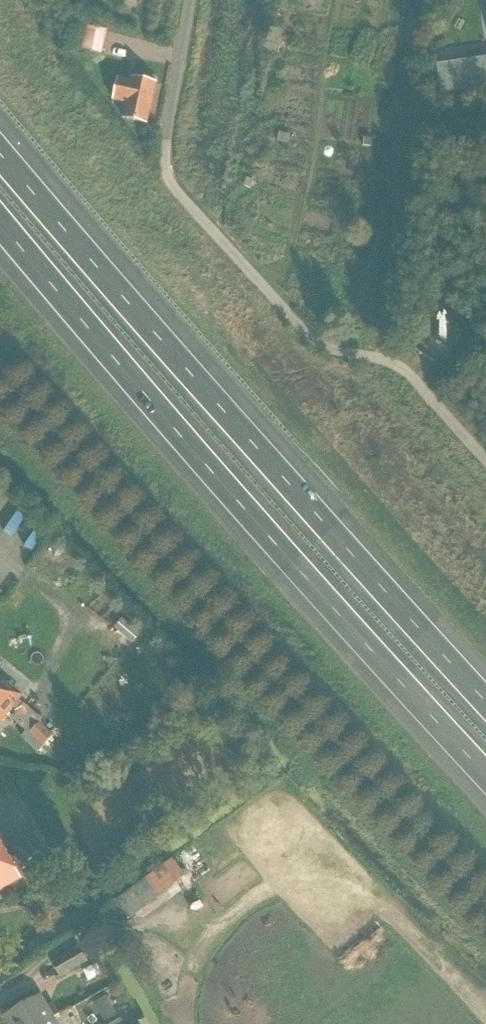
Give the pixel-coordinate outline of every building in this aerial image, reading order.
[(109,31),(86,25),(80,50),(104,55),(109,31)] [(441,96),(485,89),(485,56),(437,64),(441,96)] [(124,117),(147,123),(157,82),(133,77),(132,81),(119,78),(114,99),(127,102),(124,117)] [(280,133),(278,142),(288,144),(290,135),(280,133)] [(363,137),(362,145),(370,146),(371,138),(363,137)] [(123,620),(115,629),(133,644),(140,635),(123,620)] [(22,695),(0,677),(0,723),(22,695)] [(21,877),(0,843),(0,890),(21,877)] [(187,878),(173,859),(115,901),(129,920),(187,878)] [(59,975),(87,959),(81,949),(53,965),(59,975)] [(54,1018),(53,1017),(59,1014),(53,1003),(47,1006),(41,995),(6,1016),(11,1023),(43,1023),(54,1018)]
